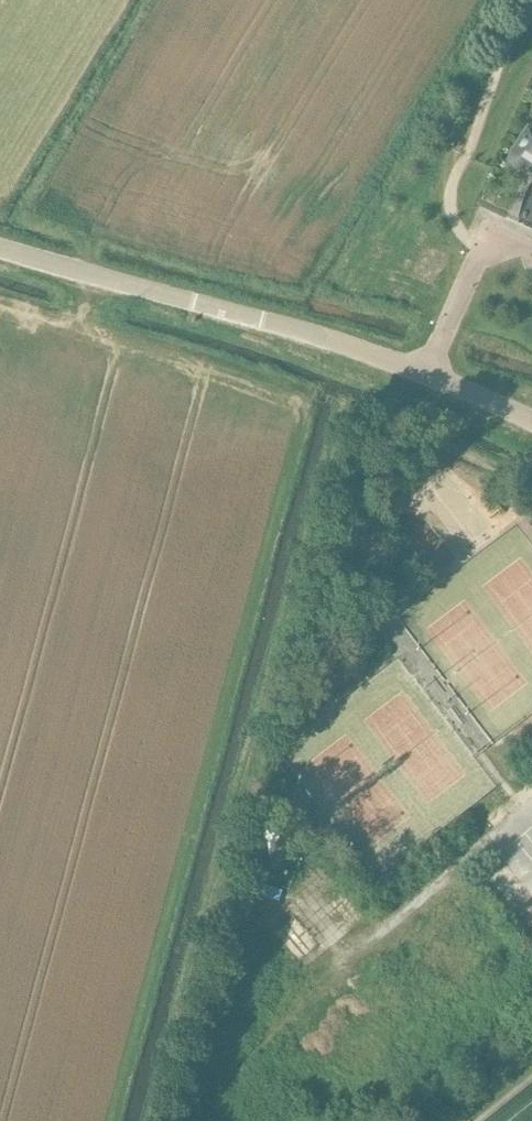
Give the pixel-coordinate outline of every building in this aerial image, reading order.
[(528,165),(529,163),(531,165),(531,124),(513,154),(512,156),(511,157),(511,159),(511,161),(511,162),(512,164),(513,165),(514,166),(515,167),(517,168),(518,169),(520,169),(522,169),(523,169),(525,168),(526,167),(527,166),(528,165)] [(273,934),(298,964),(319,946),(294,916),(273,934)]
